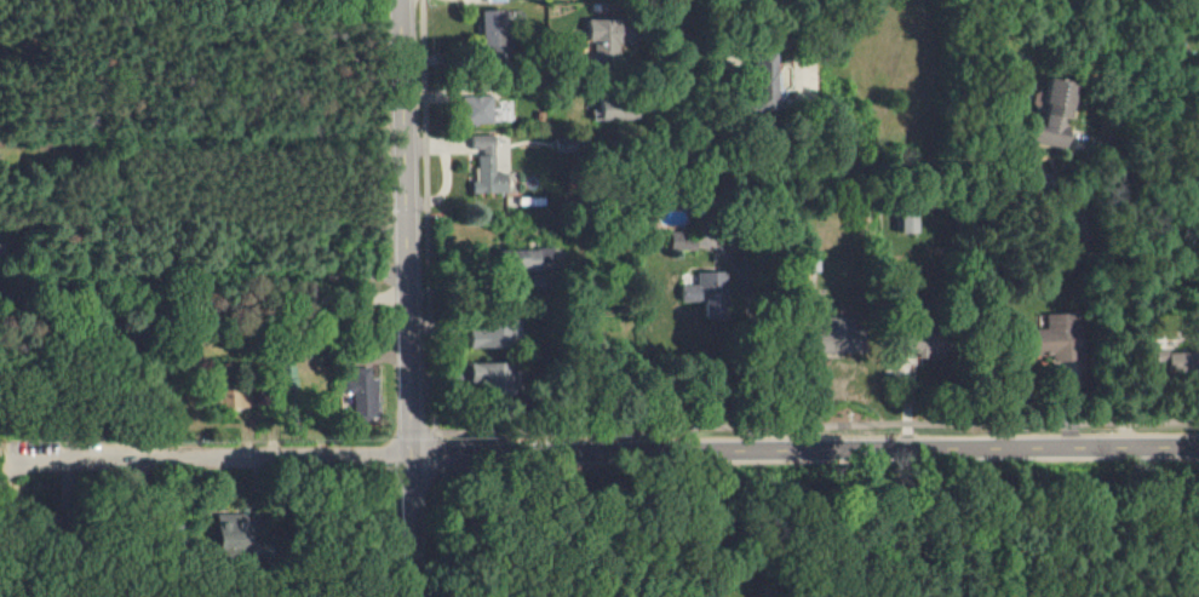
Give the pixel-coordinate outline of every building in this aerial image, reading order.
[(481,12),(482,47),(506,46),(506,11),(481,12)] [(592,41),(591,62),(616,62),(618,20),(587,18),(586,41),(592,41)] [(778,54),(756,54),(755,113),(777,113),(778,54)] [(1074,84),(1044,79),(1034,144),(1065,148),(1074,84)] [(492,96),(460,97),(461,124),(492,123),(492,96)] [(595,116),(632,124),(636,109),(598,101),(595,116)] [(494,135),(469,135),(470,150),(477,149),(478,183),(470,183),(470,194),(508,194),(507,174),(494,174),(494,135)] [(901,234),(916,234),(916,218),(900,218),(901,234)] [(696,250),(696,233),(668,234),(669,251),(696,250)] [(496,251),(497,273),(556,271),(555,249),(496,251)] [(680,286),(680,303),(723,302),(722,272),(697,273),(697,286),(680,286)] [(1050,362),(1080,361),(1079,313),(1044,314),(1044,329),(1033,329),(1034,352),(1049,351),(1050,362)] [(465,347),(500,348),(501,330),(466,328),(465,347)] [(1165,350),(1149,350),(1149,364),(1165,364),(1165,350)] [(1166,368),(1198,367),(1198,351),(1165,352),(1166,368)] [(466,383),(497,384),(498,363),(467,361),(466,383)] [(291,366),(282,366),(282,387),(292,387),(291,366)] [(377,380),(371,380),(371,367),(343,368),(344,394),(351,394),(352,418),(378,417),(377,380)] [(245,514),(216,513),(216,551),(245,552),(245,514)]
